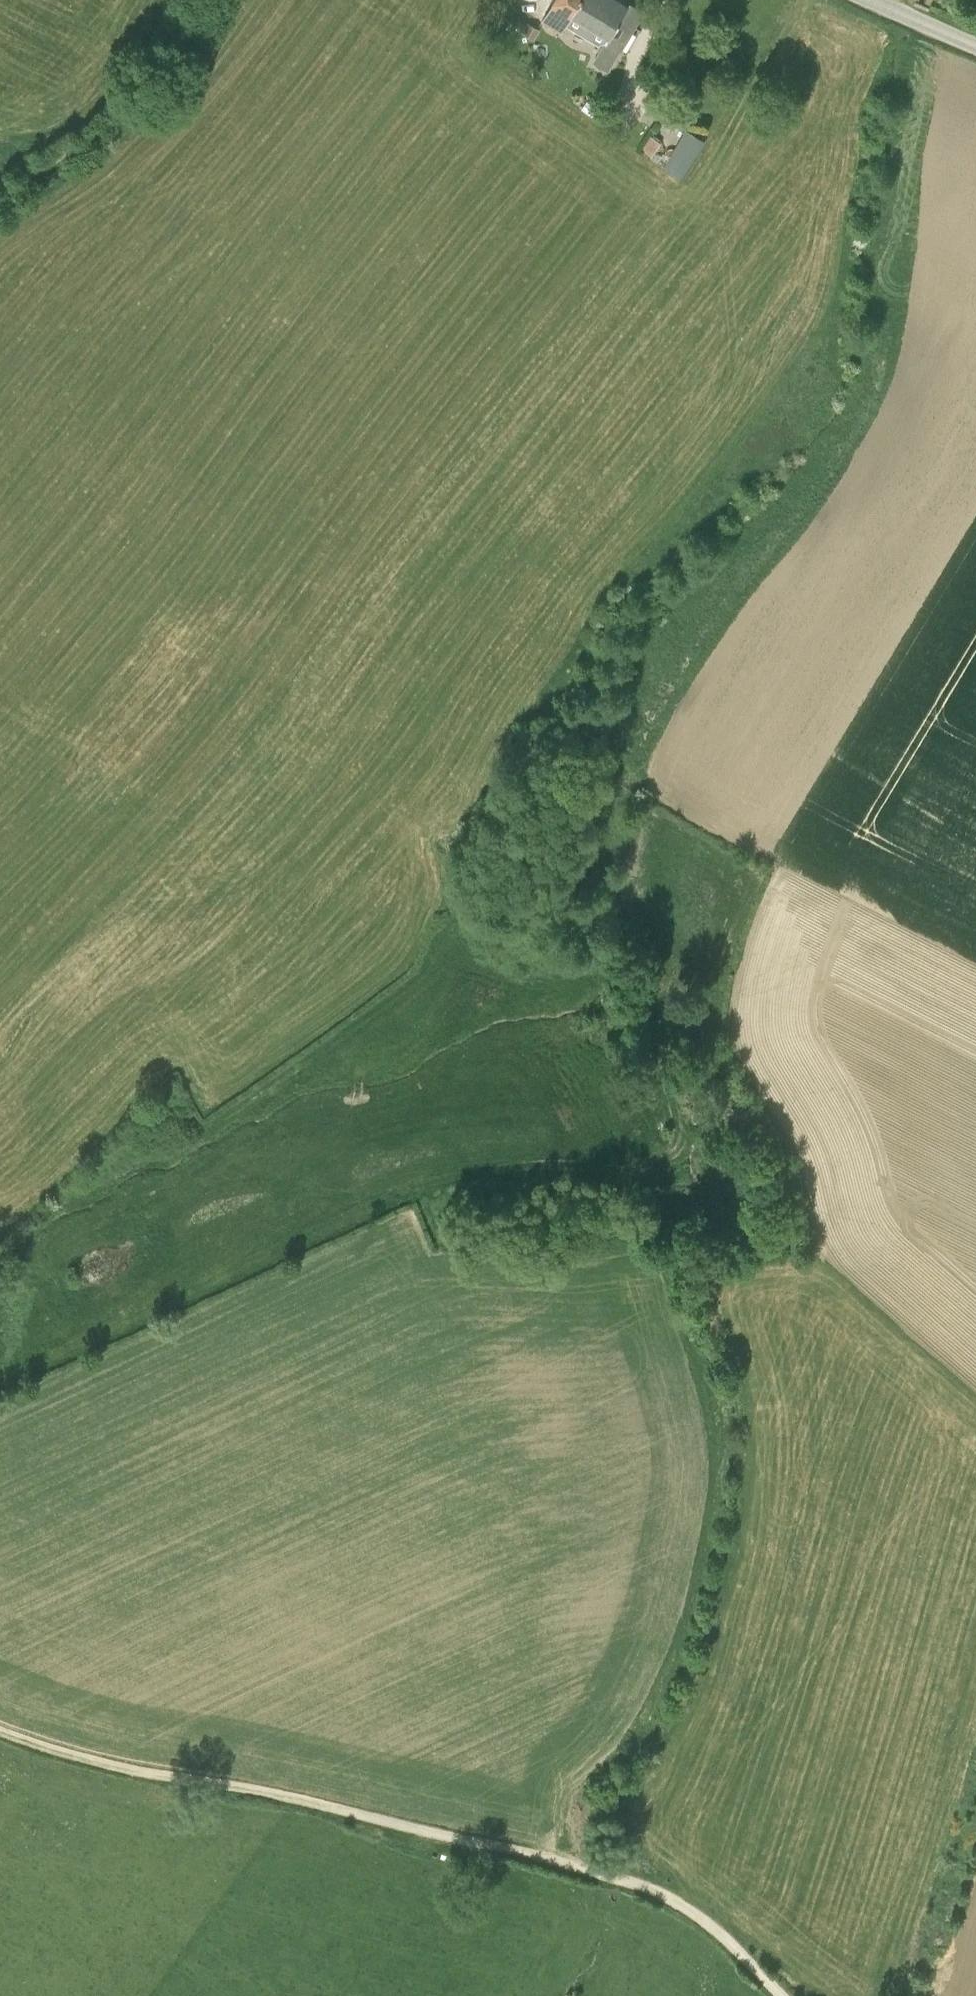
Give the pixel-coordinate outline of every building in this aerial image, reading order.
[(542,19),(562,29),(566,23),(600,43),(606,40),(607,39),(611,33),(612,32),(631,0),(553,0),(542,19)] [(631,0),(612,32),(611,33),(607,39),(593,61),(607,69),(620,49),(621,49),(644,7),(631,0)] [(534,36),(541,26),(532,21),(525,31),(534,36)] [(682,178),(706,140),(686,129),(677,146),(675,145),(662,165),(682,178)]
